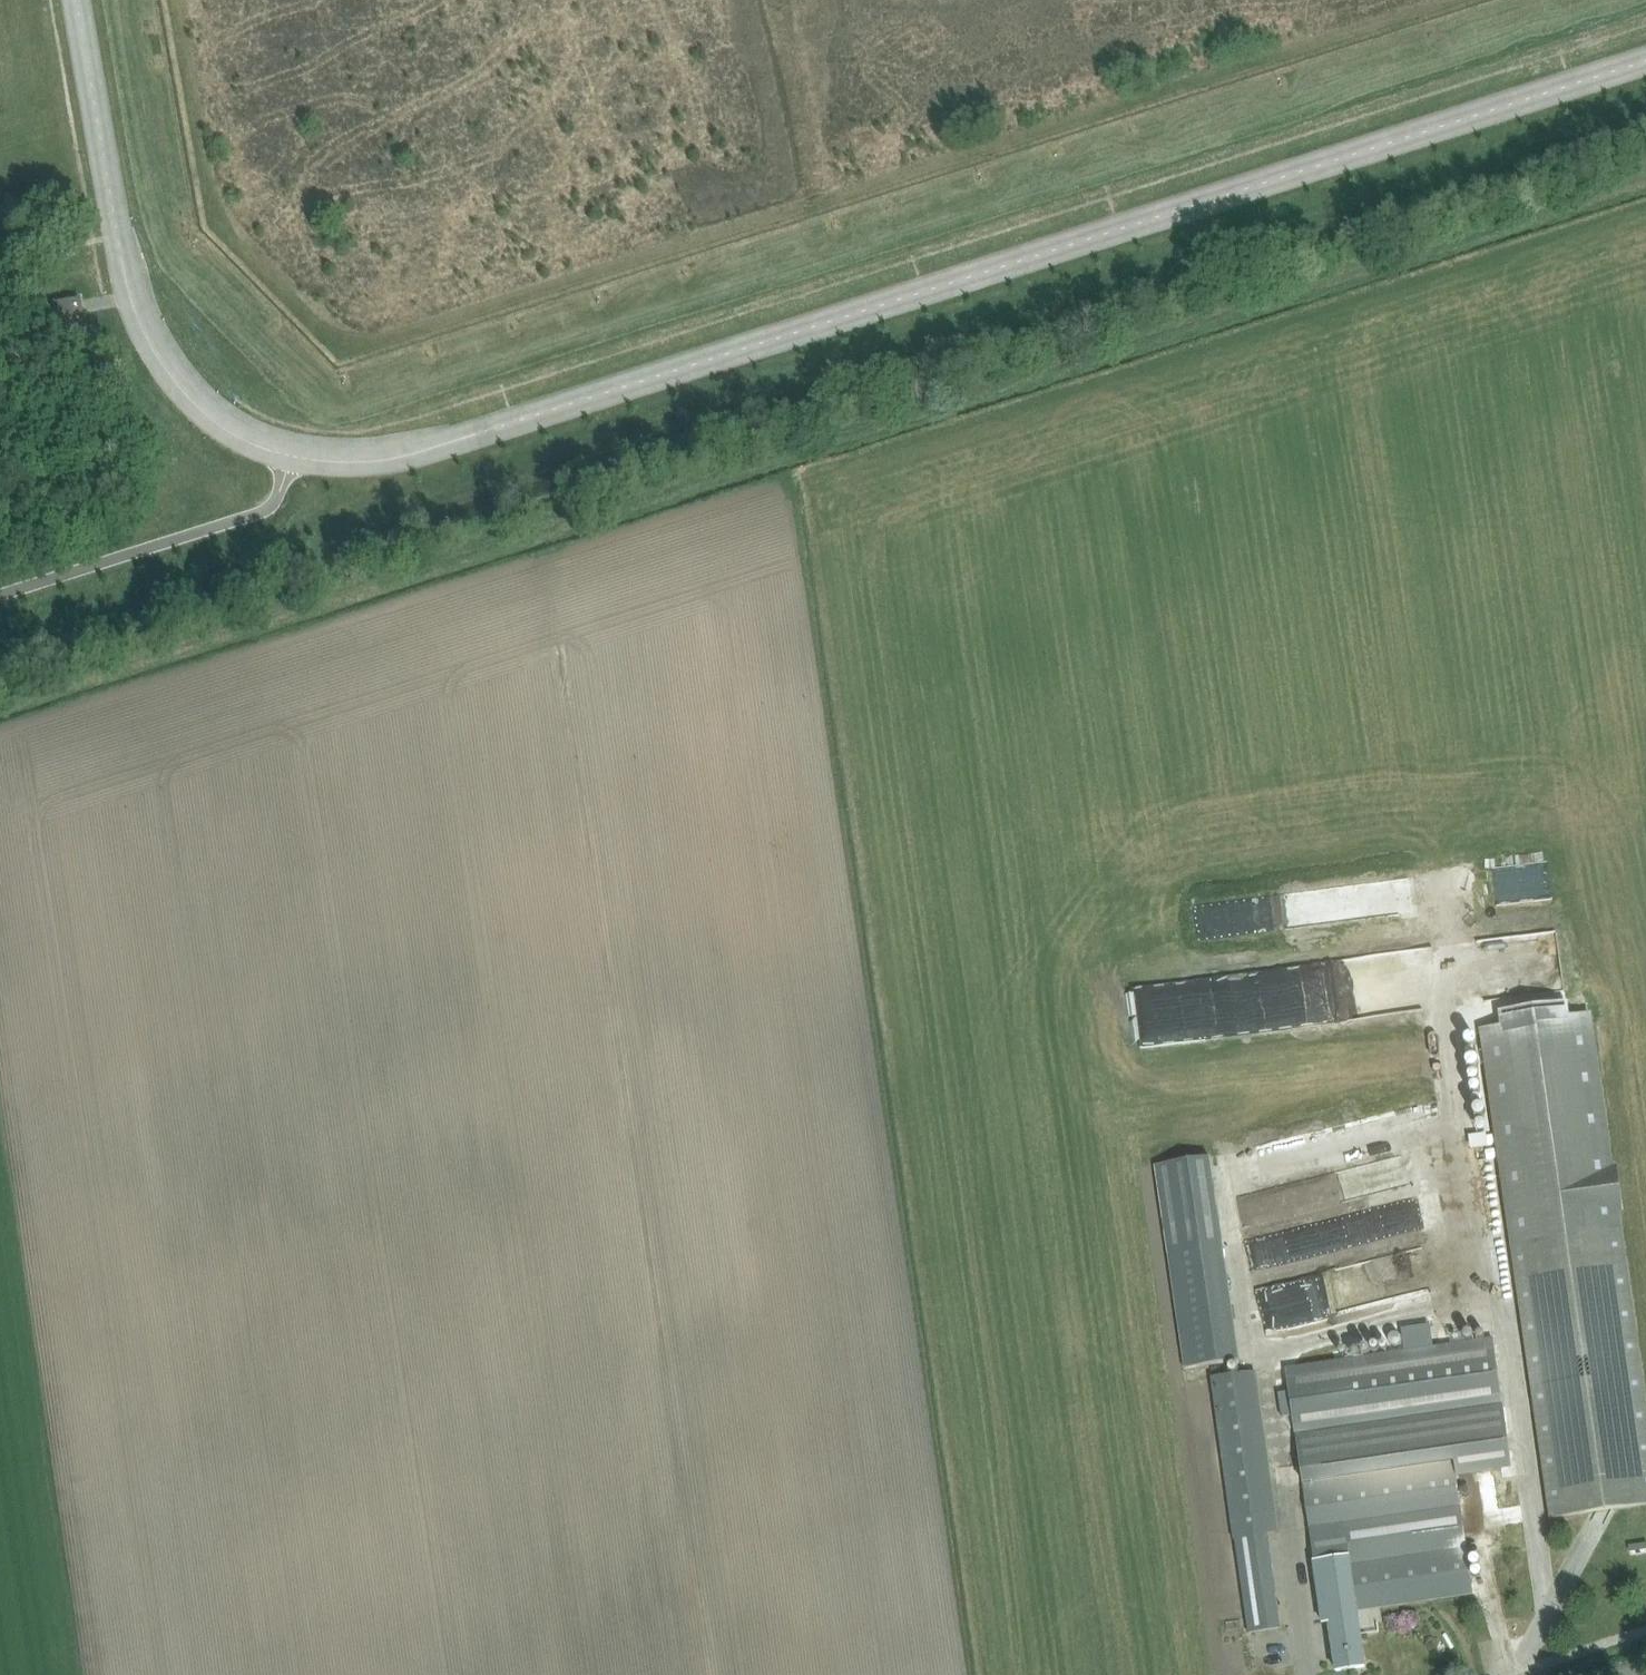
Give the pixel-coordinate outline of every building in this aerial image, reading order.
[(80,299),(53,304),(57,327),(55,327),(56,332),(58,331),(58,333),(86,329),(80,299)] [(1271,1031),(1268,972),(1219,974),(1221,1033),(1271,1031)] [(1550,1515),(1645,1501),(1645,1396),(1593,1015),(1571,1018),(1569,1000),(1502,1010),(1504,1027),(1482,1030),(1550,1515)] [(1277,1184),(1239,1191),(1244,1219),(1411,1188),(1404,1154),(1392,1156),(1386,1125),(1270,1146),(1277,1184)] [(1240,1361),(1211,1157),(1156,1165),(1185,1369),(1240,1361)] [(1251,1263),(1288,1261),(1286,1235),(1250,1237),(1251,1263)] [(1292,1391),(1280,1393),(1283,1417),(1296,1415),(1305,1482),(1457,1461),(1458,1469),(1512,1461),(1507,1427),(1494,1337),(1431,1346),(1428,1322),(1400,1326),(1404,1350),(1289,1367),(1292,1391)] [(1281,1627),(1268,1533),(1279,1532),(1275,1503),(1263,1408),(1258,1372),(1215,1377),(1221,1413),(1232,1509),(1236,1537),(1249,1632),(1281,1627)] [(1330,1622),(1334,1649),(1337,1671),(1366,1667),(1358,1610),(1474,1595),(1457,1461),(1305,1482),(1324,1623),(1330,1622)]
